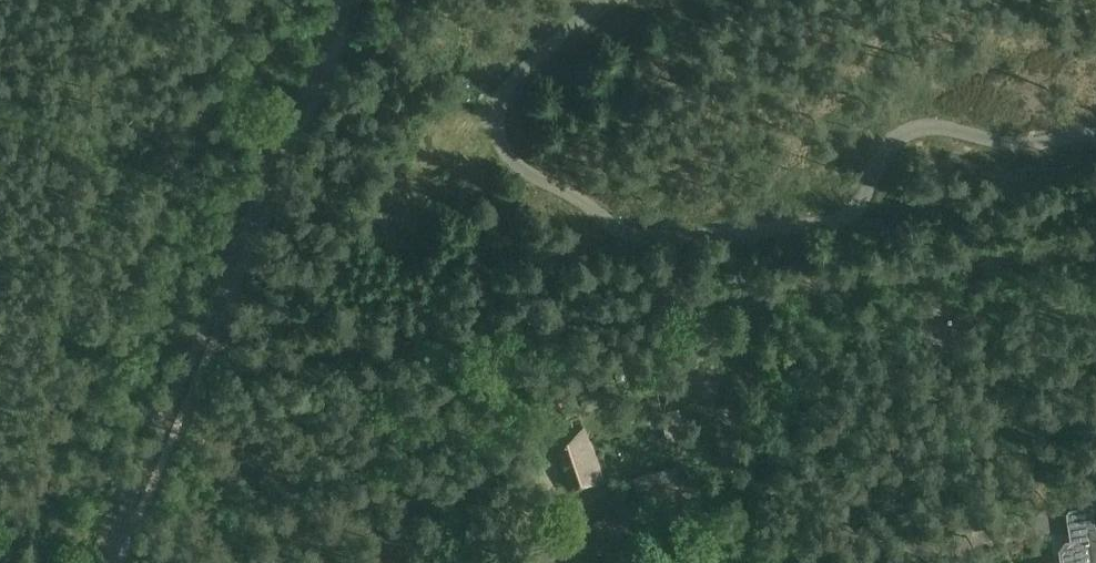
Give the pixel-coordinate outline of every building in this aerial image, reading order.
[(557,437),(574,488),(602,478),(589,440),(581,443),(577,430),(557,437)] [(678,478),(650,485),(659,522),(687,515),(678,478)] [(1093,528),(1090,506),(1089,505),(1069,508),(1068,509),(1073,542),(1067,542),(1061,550),(1063,562),(1095,562),(1095,527),(1093,528)] [(608,551),(581,559),(581,557),(564,562),(613,562),(608,551)]
